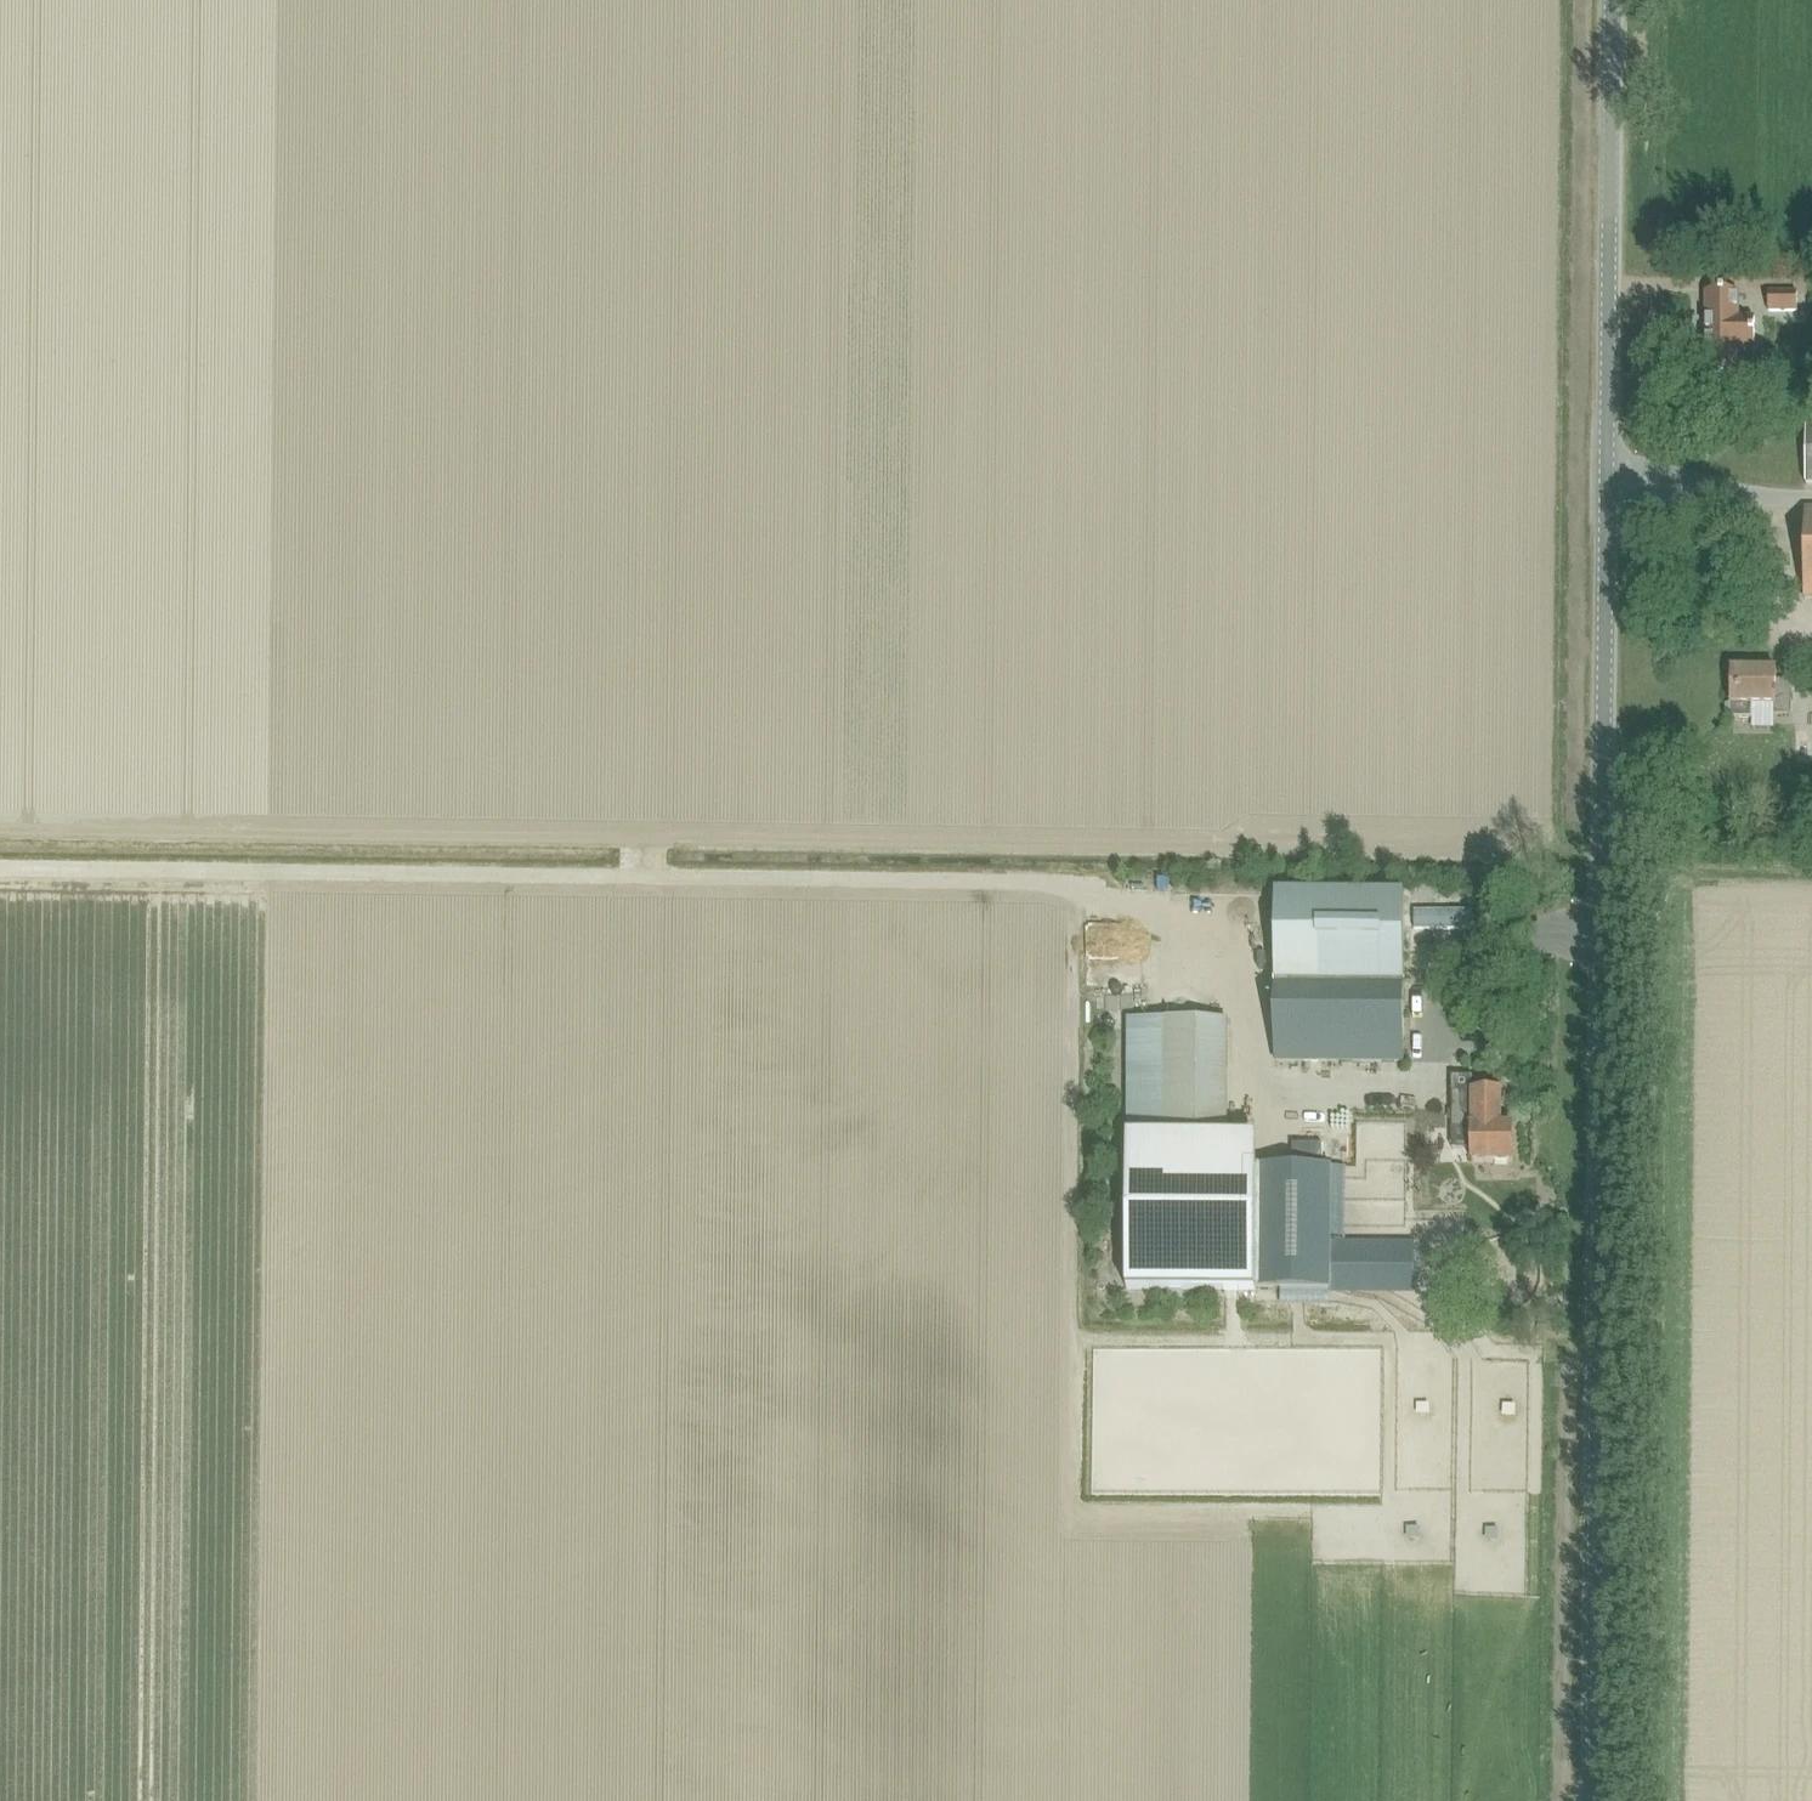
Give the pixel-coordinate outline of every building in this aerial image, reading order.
[(1738,293),(1705,293),(1705,381),(1738,381),(1738,352),(1754,352),(1754,318),(1738,318),(1738,293)] [(1796,293),(1768,293),(1768,311),(1796,311),(1796,293)] [(1708,463),(1710,454),(1703,452),(1701,461),(1708,463)] [(1803,597),(1811,597),(1811,509),(1806,509),(1803,597)] [(1791,713),(1791,680),(1776,680),(1776,669),(1731,668),(1730,717),(1751,717),(1752,703),(1775,704),(1774,713),(1791,713)] [(1277,892),(1275,1060),(1403,1061),(1405,893),(1277,892)] [(1228,1136),(1228,1019),(1127,1019),(1127,1136),(1228,1136)] [(1502,1091),(1453,1091),(1453,1129),(1454,1129),(1454,1127),(1473,1127),(1474,1162),(1514,1162),(1514,1125),(1503,1126),(1502,1091)] [(1255,1289),(1256,1165),(1256,1160),(1228,1134),(1228,1136),(1127,1136),(1126,1288),(1255,1289)] [(1256,1165),(1255,1289),(1330,1289),(1331,1166),(1256,1165)] [(1352,1208),(1338,1210),(1341,1229),(1355,1227),(1352,1208)]
